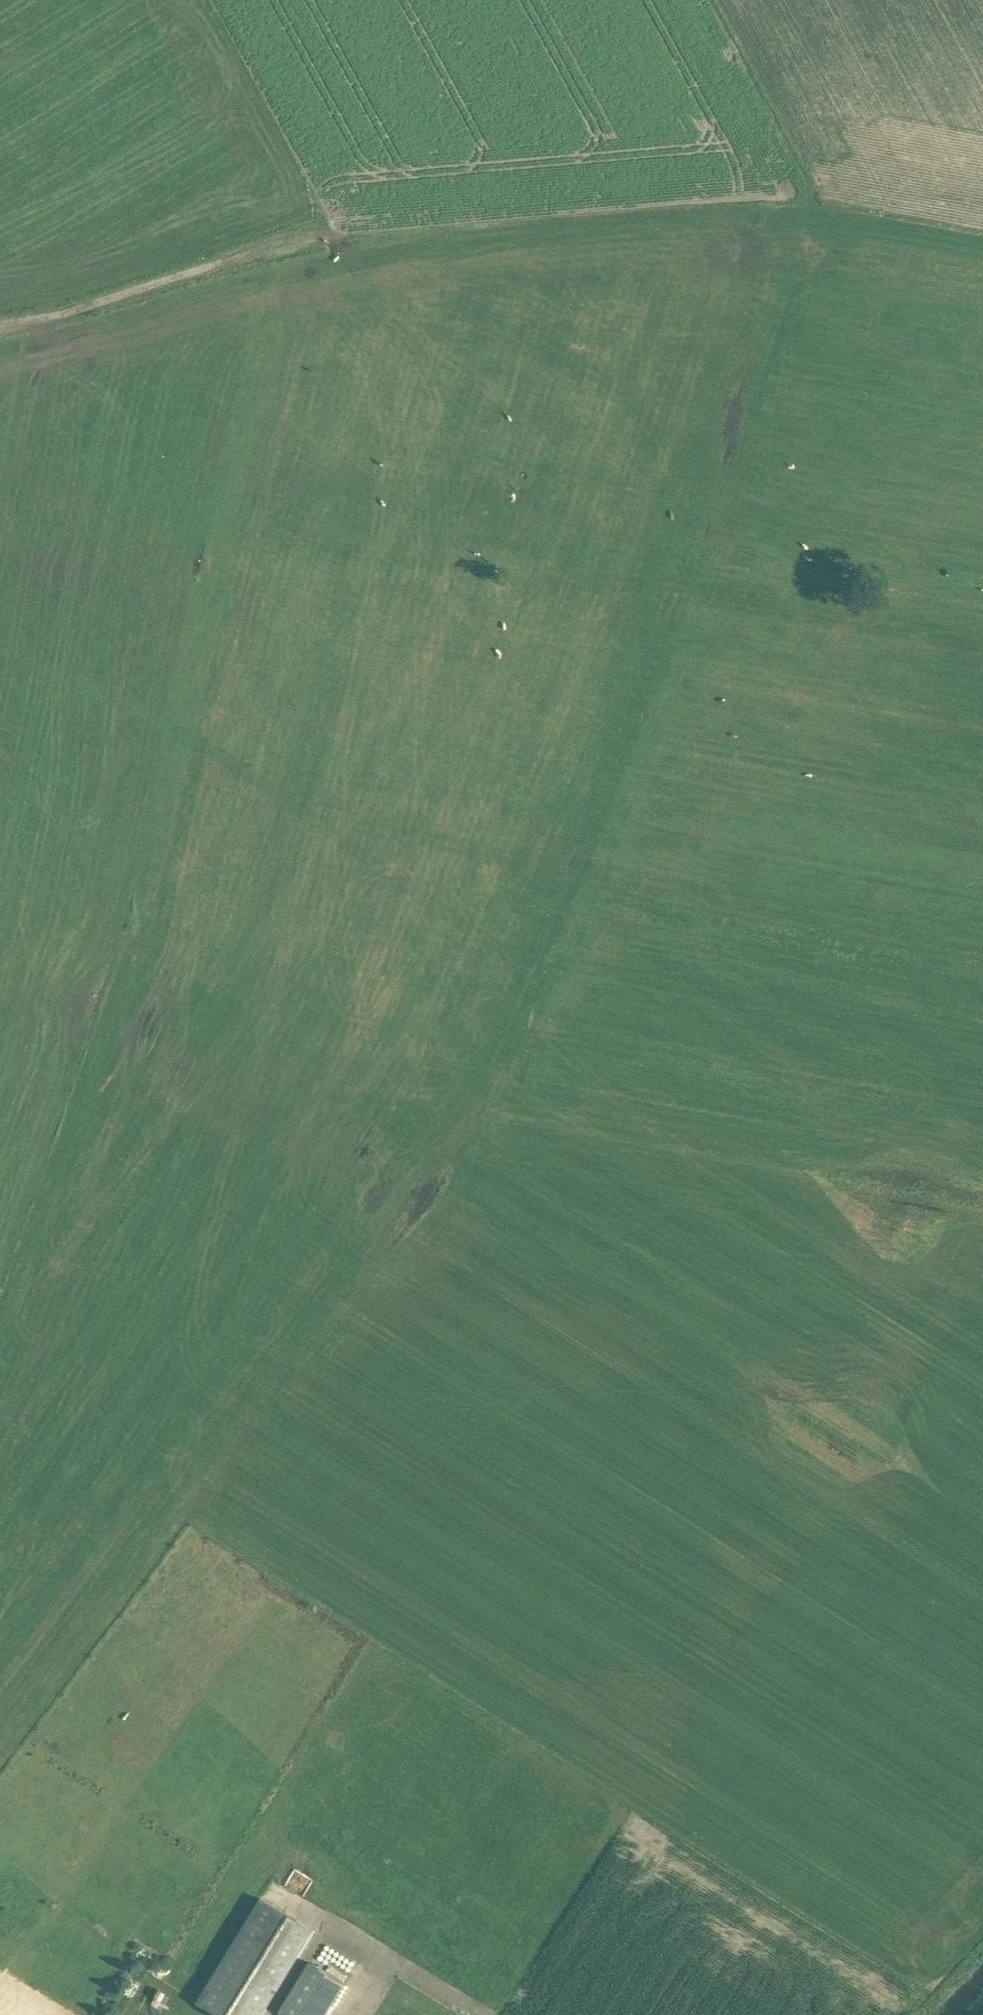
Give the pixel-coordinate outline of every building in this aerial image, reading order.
[(194,2014),(243,2014),(300,1923),(261,1899),(197,2002),(201,2005),(194,2014)] [(345,1984),(309,1961),(278,2012),(283,2014),(326,2014),(345,1984)]
